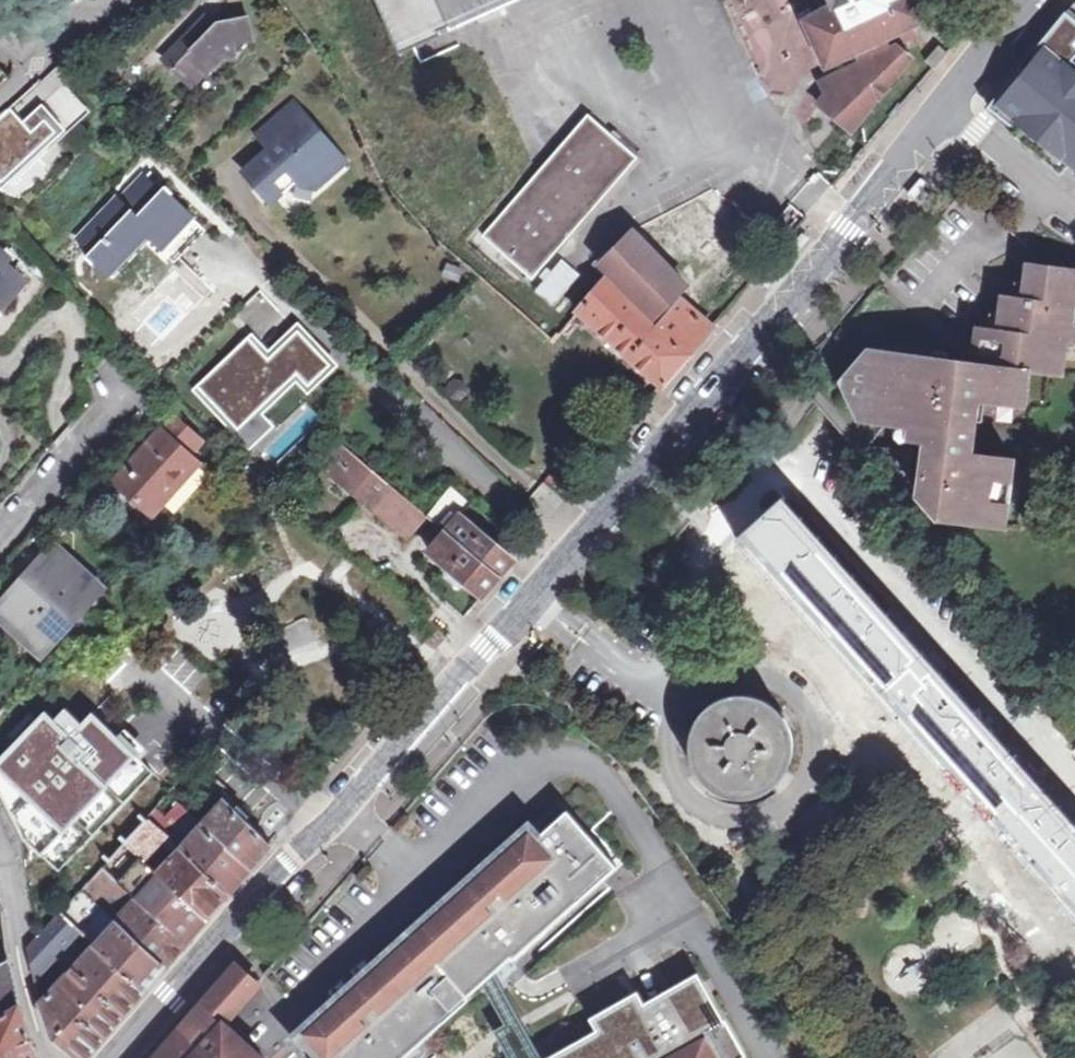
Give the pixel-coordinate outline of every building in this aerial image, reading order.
[(469,24),(522,0),(435,0),(450,33),(469,24)] [(829,7),(803,19),(824,66),(853,52),(857,61),(816,80),(821,93),(812,104),(849,135),(910,60),(891,44),(884,48),(880,40),(923,20),(915,0),(826,0),(829,7)] [(193,87),(223,55),(235,52),(234,42),(251,39),(246,15),(215,22),(207,13),(164,59),(193,87)] [(1068,16),(997,104),(1074,167),(1074,65),(1071,61),(1074,56),(1074,21),(1068,16)] [(259,188),(266,180),(280,193),(282,195),(296,180),(316,183),(331,167),(324,160),(336,148),(286,101),(265,125),(274,143),(245,174),(259,188)] [(0,126),(0,180),(12,192),(74,139),(49,110),(28,126),(15,113),(0,126)] [(479,236),(533,281),(636,159),(582,114),(560,140),(479,236)] [(921,173),(906,190),(913,196),(928,179),(921,173)] [(266,180),(259,188),(273,201),(280,193),(266,180)] [(95,257),(89,264),(97,272),(104,272),(114,282),(155,238),(163,246),(191,217),(176,203),(176,196),(167,187),(157,197),(144,184),(122,205),(118,202),(80,242),(95,257)] [(748,225),(722,199),(711,189),(698,202),(736,238),(748,225)] [(809,234),(802,228),(788,245),(795,251),(809,234)] [(654,318),(685,284),(629,230),(597,264),(654,318)] [(912,441),(929,443),(921,500),(939,519),(1008,527),(1016,460),(973,455),(980,401),(1022,405),(1024,389),(1027,389),(1030,371),(1063,374),(1067,341),(1074,341),(1074,268),(1017,256),(1011,289),(995,287),(988,322),(967,321),(965,351),(859,340),(828,376),(850,422),(886,426),(912,430),(912,441)] [(758,278),(765,284),(781,266),(774,260),(758,278)] [(577,277),(559,261),(533,291),(551,307),(577,277)] [(9,287),(3,280),(10,273),(0,264),(0,296),(9,287)] [(687,356),(655,328),(602,282),(575,313),(660,387),(687,356)] [(657,325),(655,328),(687,356),(710,327),(679,301),(657,325)] [(251,334),(247,337),(267,359),(297,331),(330,366),(307,387),(296,375),(258,410),(237,430),(230,423),(226,427),(248,450),(274,426),(262,414),(295,382),(307,395),(337,366),(297,323),(267,351),(251,334)] [(247,337),(195,386),(220,413),(216,416),(226,427),(230,423),(237,430),(258,410),(296,375),(307,387),(330,366),(297,331),(267,359),(247,337)] [(191,390),(216,416),(220,413),(195,386),(191,390)] [(148,520),(193,468),(183,460),(196,446),(170,424),(158,437),(155,434),(109,486),(148,520)] [(401,540),(422,517),(337,443),(320,470),(401,540)] [(450,486),(422,517),(432,525),(443,534),(457,518),(470,504),(450,486)] [(783,497),(743,536),(1074,906),(1074,825),(783,497)] [(457,518),(443,534),(496,578),(512,561),(477,530),(475,533),(457,518)] [(479,599),(496,578),(443,534),(426,553),(479,599)] [(94,590),(51,553),(0,608),(0,618),(39,651),(94,590)] [(701,727),(699,731),(698,736),(697,741),(696,746),(697,752),(697,757),(699,762),(701,766),(703,771),(706,775),(710,779),(714,782),(718,785),(722,788),(727,789),(732,791),(737,791),(743,792),(748,791),(753,790),(758,788),(762,786),(767,783),(771,780),(774,776),(778,772),(780,768),(782,763),(784,758),(785,753),(785,748),(785,743),(784,738),(783,733),(781,728),(778,723),(775,719),(772,715),(768,712),(764,709),(759,707),(754,705),(749,704),(744,703),(739,703),(734,703),(729,704),(724,706),(719,708),(715,711),(711,714),(707,718),(704,722),(701,727)] [(1056,723),(1072,740),(1074,737),(1074,706),(1056,723)] [(117,795),(76,759),(72,765),(5,707),(0,712),(0,779),(74,845),(79,840),(106,863),(114,855),(123,844),(146,819),(128,803),(117,795)] [(129,782),(117,795),(128,803),(130,800),(135,804),(143,795),(129,782)] [(112,922),(75,963),(73,960),(66,967),(69,970),(39,1001),(50,1035),(78,1057),(83,1057),(143,991),(163,967),(185,942),(205,919),(225,895),(247,870),(269,844),(223,800),(173,855),(169,852),(163,858),(167,862),(156,874),(134,898),(112,922)] [(185,830),(195,818),(178,801),(167,814),(185,830)] [(155,809),(146,819),(158,831),(168,820),(155,809)] [(567,810),(538,836),(552,852),(566,839),(581,826),(567,810)] [(146,819),(123,844),(140,859),(141,861),(164,837),(158,831),(146,819)] [(291,1038),(301,1049),(538,836),(529,825),(291,1038)] [(581,826),(566,839),(576,849),(590,836),(581,826)] [(538,836),(301,1049),(309,1057),(382,1057),(416,1028),(425,1038),(470,998),(468,996),(482,983),(494,972),(512,956),(514,959),(617,866),(590,836),(576,849),(566,839),(552,852),(538,836)] [(123,844),(114,855),(130,870),(140,859),(123,844)] [(106,863),(101,868),(118,883),(130,870),(114,855),(106,863)] [(130,870),(118,883),(134,898),(156,874),(141,861),(140,859),(130,870)] [(101,868),(79,893),(106,917),(112,922),(134,898),(118,883),(101,868)] [(79,893),(57,917),(75,932),(84,940),(106,917),(79,893)] [(75,932),(57,917),(27,949),(29,959),(41,969),(75,932)] [(29,959),(34,977),(41,969),(29,959)] [(20,1007),(8,963),(0,967),(0,1057),(36,1057),(20,1007)] [(257,985),(235,966),(200,1006),(155,1057),(261,1057),(222,1025),(257,985)] [(525,1057),(544,1057),(494,972),(482,983),(506,1025),(525,1057)] [(708,1030),(725,1021),(697,973),(645,1002),(638,991),(590,1018),(597,1030),(547,1057),(723,1057),(708,1030)] [(511,1057),(525,1057),(506,1025),(496,1031),(511,1057)] [(301,1049),(291,1038),(269,1057),(291,1057),(301,1049)]
